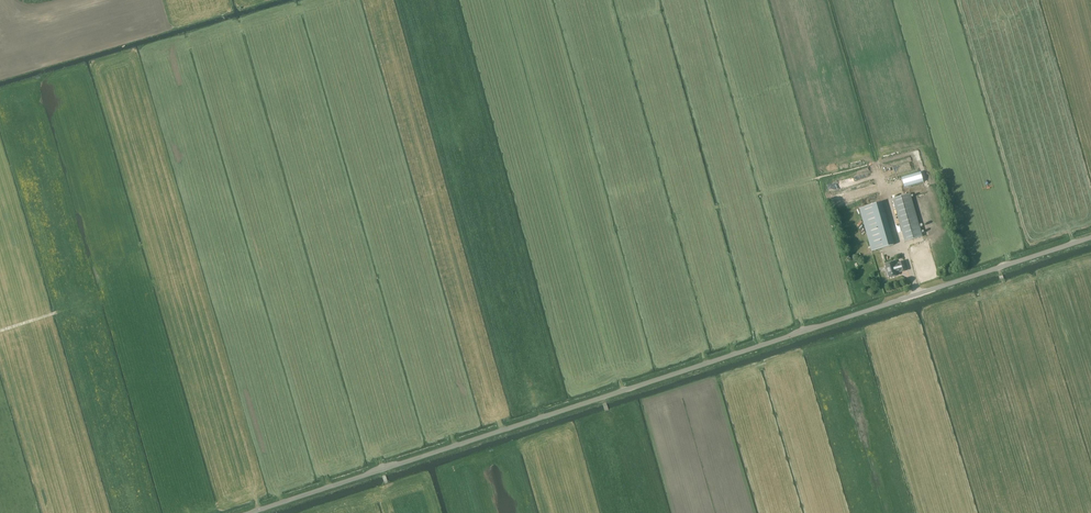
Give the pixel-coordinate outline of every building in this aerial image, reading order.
[(905,242),(923,237),(910,194),(893,199),(905,242)] [(881,202),(859,209),(872,251),(894,245),(881,202)] [(901,271),(901,272),(906,270),(904,261),(898,263),(899,264),(894,265),(894,262),(886,264),(888,272),(887,272),(887,273),(887,275),(888,276),(889,276),(889,278),(897,275),(896,272),(901,271)]
